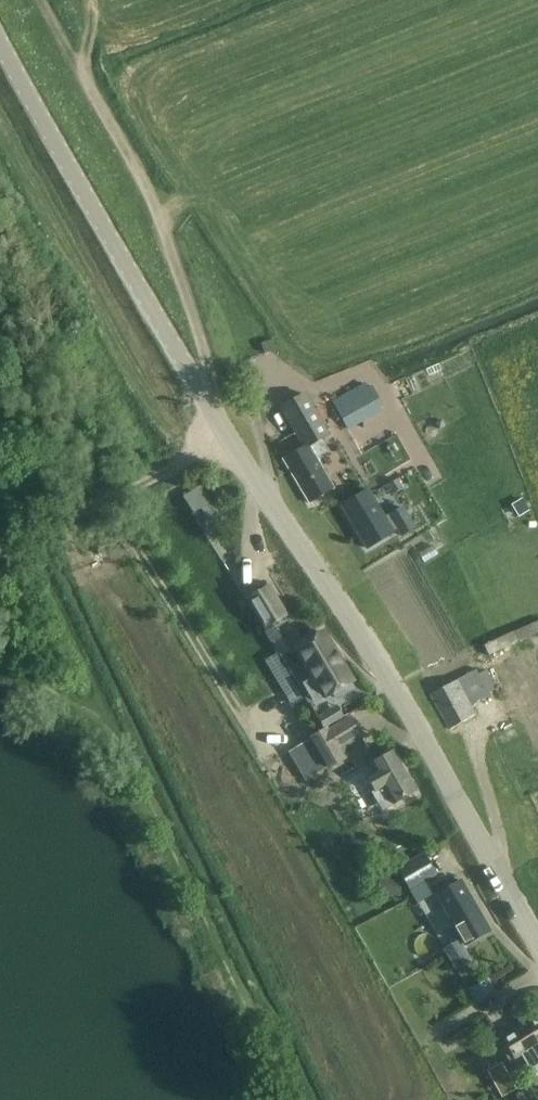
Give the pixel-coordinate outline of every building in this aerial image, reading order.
[(333,400),(349,429),(379,413),(364,384),(361,385),(354,371),(333,382),(340,396),(333,400)] [(303,446),(283,458),(309,502),(334,488),(316,458),(328,451),(321,439),(330,434),(306,394),(281,409),(303,446)] [(396,479),(388,484),(393,493),(402,488),(396,479)] [(202,486),(184,498),(195,514),(193,516),(202,528),(221,515),(202,486)] [(367,490),(341,505),(367,549),(393,533),(392,532),(397,529),(401,536),(414,529),(402,508),(384,518),(367,490)] [(287,614),(268,583),(246,597),(264,628),(287,614)] [(324,629),(296,646),(311,674),(302,678),(313,699),(323,693),(323,695),(331,691),(334,697),(354,686),(351,681),(354,680),(324,629)] [(430,693),(448,728),(475,714),(470,705),(496,691),(485,670),(478,674),(476,670),(457,679),(430,693)] [(344,760),(337,748),(361,734),(350,715),(325,731),(324,730),(311,738),(329,768),(344,760)] [(403,765),(393,749),(369,762),(374,770),(365,775),(376,793),(374,794),(382,808),(416,788),(403,765)] [(437,873),(425,851),(397,868),(410,890),(437,873)] [(436,895),(465,945),(491,930),(462,880),(436,895)] [(472,962),(460,938),(442,947),(455,971),(472,962)] [(502,1039),(514,1058),(523,1053),(537,1078),(537,1017),(502,1039)] [(505,1098),(522,1086),(503,1058),(485,1070),(505,1098)]
